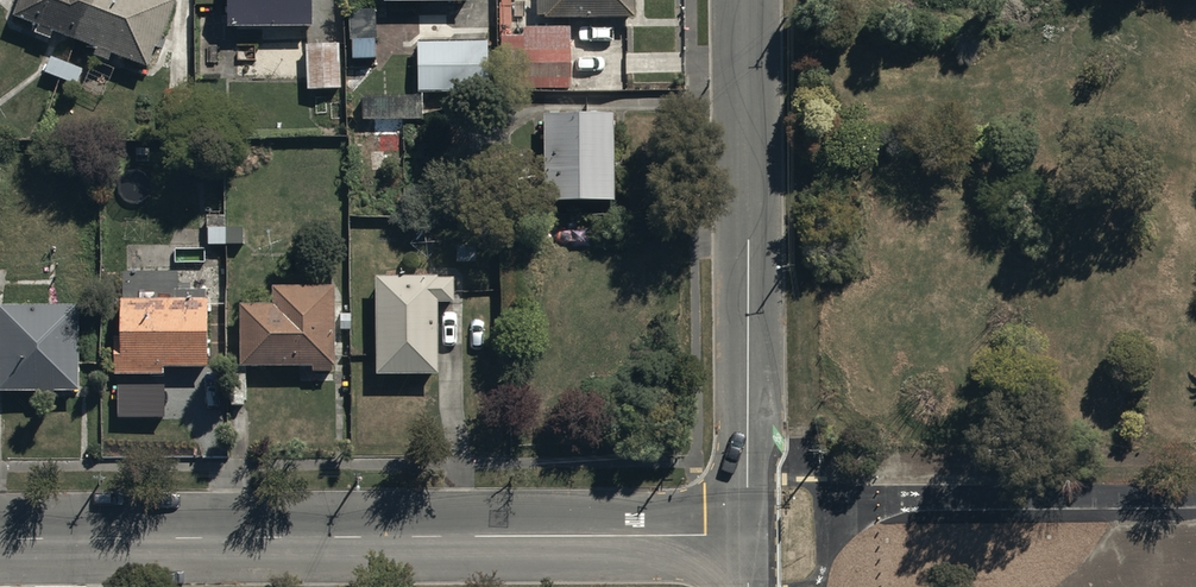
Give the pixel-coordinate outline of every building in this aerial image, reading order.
[(16,15),(36,22),(33,30),(54,37),(56,30),(94,43),(92,51),(111,57),(113,52),(147,63),(169,0),(21,0),(16,15)] [(228,24),(312,24),(312,0),(228,0),(228,24)] [(537,17),(636,16),(636,0),(536,0),(537,17)] [(376,4),(349,4),(349,56),(376,56),(376,4)] [(571,24),(522,23),(522,34),(503,34),(503,87),(570,88),(571,24)] [(486,39),(417,39),(417,87),(486,87),(486,39)] [(340,41),(305,41),(305,85),(340,85),(340,41)] [(419,93),(362,93),(362,118),(419,118),(419,93)] [(613,111),(542,110),(541,194),(612,195),(613,111)] [(208,242),(244,242),(243,224),(226,224),(226,212),(207,212),(207,226),(208,226),(208,242)] [(376,369),(437,369),(436,298),(455,298),(454,275),(436,275),(436,269),(376,270),(376,369)] [(239,301),(240,364),(311,363),(311,370),(334,370),(333,281),(273,282),(274,300),(239,301)] [(114,333),(114,371),(163,371),(163,365),(208,365),(208,287),(175,287),(175,294),(121,294),(121,333),(114,333)] [(37,386),(37,398),(55,398),(55,386),(82,386),(82,300),(0,300),(0,386),(37,386)] [(164,376),(117,376),(118,417),(164,417),(164,376)]
